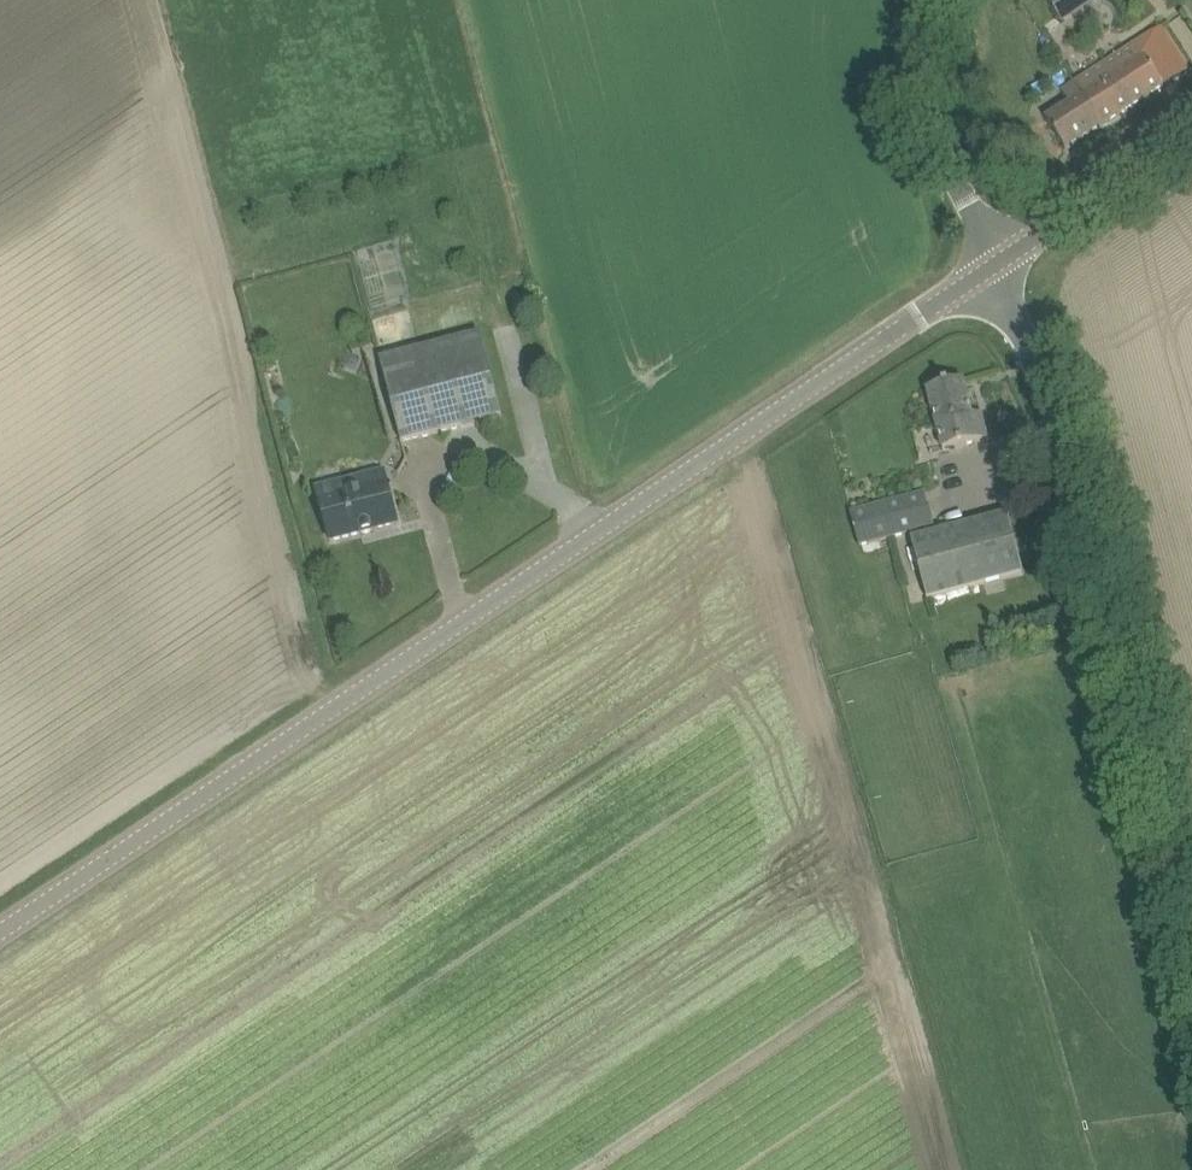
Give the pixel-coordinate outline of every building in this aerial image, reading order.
[(1062,24),(1096,0),(1045,0),(1062,24)] [(1076,83),(1103,126),(1164,87),(1163,86),(1188,69),(1161,28),(1076,83)] [(1071,104),(1046,119),(1066,150),(1103,126),(1076,83),(1063,92),(1071,104)] [(380,359),(402,443),(502,416),(480,333),(380,359)] [(928,390),(929,392),(944,450),(988,439),(982,413),(972,416),(963,381),(928,390)] [(365,492),(361,478),(342,484),(345,497),(321,503),(331,542),(399,524),(388,485),(365,492)] [(851,513),(860,547),(934,528),(925,493),(851,513)] [(928,600),(1023,574),(1007,514),(912,539),(928,600)]
